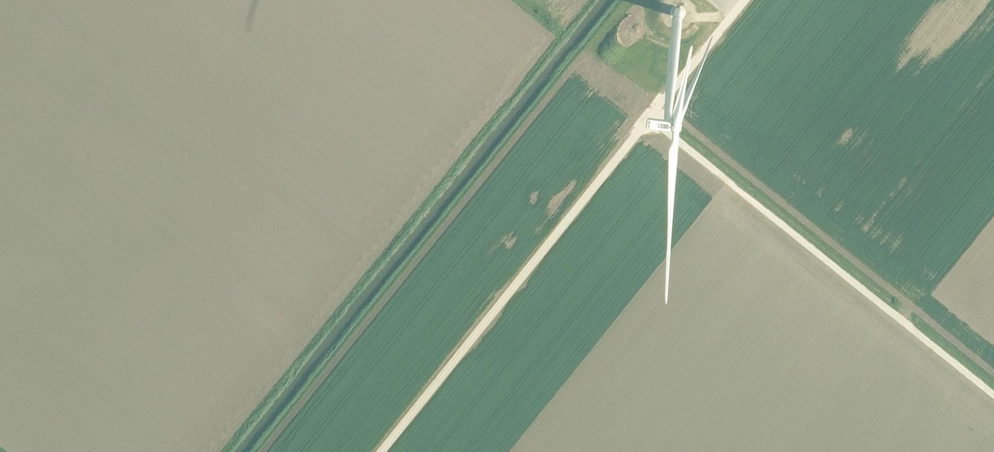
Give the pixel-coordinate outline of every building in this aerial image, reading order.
[(683,13),(683,12),(682,11),(682,10),(681,9),(680,8),(679,8),(678,7),(677,7),(676,8),(675,8),(674,9),(673,10),(673,11),(673,12),(673,13),(673,14),(673,15),(674,16),(675,17),(676,17),(677,17),(678,17),(679,17),(680,17),(681,16),(682,15),(682,14),(683,13)]
